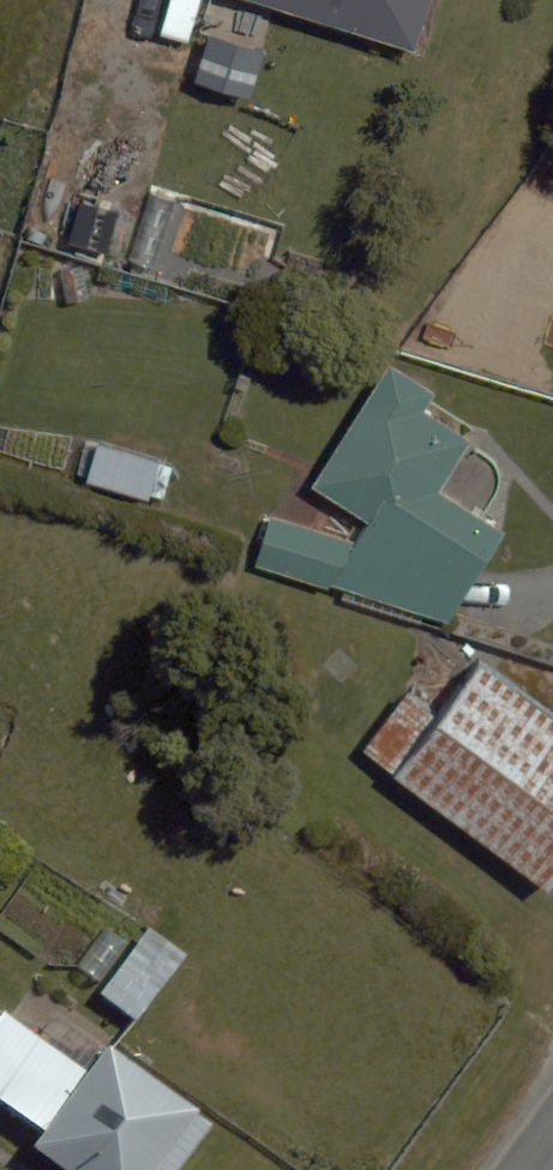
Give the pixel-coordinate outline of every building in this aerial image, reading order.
[(413,51),(428,0),(237,0),(413,51)] [(251,100),(265,52),(210,37),(196,84),(251,100)] [(121,213),(81,201),(67,245),(107,258),(121,213)] [(80,267),(58,273),(66,305),(88,299),(80,267)] [(434,395),(389,367),(312,487),(368,523),(355,543),(270,519),(256,567),(447,623),(507,533),(440,493),(470,443),(424,414),(434,395)] [(82,483),(148,503),(160,463),(94,444),(82,483)] [(547,895),(552,887),(552,714),(474,655),(434,709),(411,692),(362,757),(547,895)] [(149,927),(101,992),(138,1019),(186,954),(149,927)] [(44,1130),(88,1070),(5,1011),(0,1019),(0,1099),(44,1130)] [(108,1042),(88,1070),(44,1130),(33,1145),(67,1169),(157,1169),(201,1110),(108,1042)]
